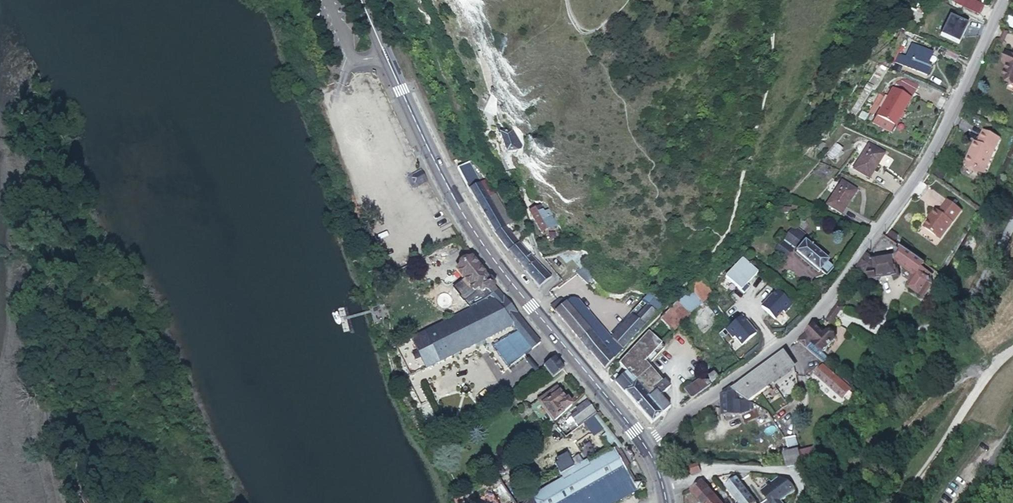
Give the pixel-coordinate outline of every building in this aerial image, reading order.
[(979,13),(984,3),(979,0),(956,0),(956,2),(979,13)] [(947,13),(939,33),(959,41),(967,20),(947,13)] [(893,54),(915,65),(925,44),(914,39),(908,49),(898,44),(893,54)] [(925,44),(915,65),(925,70),(929,60),(925,58),(930,46),(925,44)] [(954,63),(958,55),(946,50),(943,56),(954,63)] [(1006,56),(1001,67),(1006,68),(1000,84),(1012,89),(1012,60),(1006,56)] [(880,64),(849,127),(853,130),(886,67),(880,64)] [(878,119),(896,129),(911,100),(894,90),(878,119)] [(892,136),(896,129),(878,119),(874,127),(892,136)] [(503,150),(506,148),(516,144),(509,124),(495,129),(503,150)] [(976,142),(965,166),(984,174),(999,137),(984,131),(979,143),(976,142)] [(849,170),(865,180),(880,154),(864,144),(849,170)] [(472,160),(456,167),(460,177),(469,191),(482,183),(472,160)] [(426,173),(414,178),(418,188),(430,182),(426,173)] [(482,183),(469,191),(500,237),(508,247),(522,237),(510,221),(514,217),(489,178),(482,183)] [(824,205),(837,212),(851,189),(838,181),(824,205)] [(960,209),(946,199),(938,212),(934,209),(930,215),(931,216),(924,228),(941,239),(960,209)] [(538,202),(528,208),(543,231),(553,224),(538,202)] [(576,231),(569,236),(575,246),(579,252),(588,246),(576,231)] [(575,246),(569,236),(561,243),(566,252),(575,246)] [(542,264),(522,237),(508,247),(511,252),(538,289),(553,278),(544,268),(542,264)] [(782,240),(769,254),(783,264),(791,255),(784,249),(787,245),(782,240)] [(817,270),(825,278),(833,268),(809,250),(812,245),(807,241),(795,257),(814,274),(817,270)] [(921,274),(927,266),(904,251),(896,265),(916,278),(908,290),(920,297),(932,280),(921,274)] [(475,259),(458,271),(473,293),(462,301),(469,311),(486,301),(490,298),(499,292),(486,275),(475,259)] [(870,260),(862,271),(873,279),(869,284),(875,289),(898,279),(894,265),(883,270),(870,260)] [(596,266),(589,270),(593,279),(597,282),(604,276),(596,266)] [(704,273),(693,280),(691,283),(694,286),(677,297),(665,313),(664,314),(678,324),(682,319),(707,297),(717,290),(704,273)] [(654,293),(649,289),(640,300),(656,312),(666,300),(656,291),(654,293)] [(503,364),(536,336),(499,292),(490,298),(514,327),(491,342),(494,347),(490,349),(503,364)] [(576,297),(558,313),(606,372),(620,358),(631,345),(653,317),(643,308),(632,321),(629,319),(612,338),(576,297)] [(475,358),(490,349),(494,347),(491,342),(514,327),(490,298),(486,301),(469,311),(423,337),(443,371),(472,353),(475,358)] [(656,312),(640,300),(638,304),(643,308),(653,317),(656,312)] [(650,425),(671,410),(661,396),(674,386),(655,362),(669,346),(664,341),(667,337),(654,327),(625,361),(636,374),(619,386),(650,425)] [(793,348),(806,357),(811,349),(823,357),(828,351),(836,341),(827,334),(825,337),(815,331),(807,338),(793,348)] [(423,337),(398,352),(418,387),(443,371),(423,337)] [(548,352),(545,348),(531,359),(535,363),(548,352)] [(823,357),(811,349),(806,357),(825,369),(830,362),(823,357)] [(545,368),(555,360),(548,352),(535,363),(531,359),(521,367),(531,379),(545,368)] [(746,404),(749,406),(770,391),(769,388),(797,368),(793,363),(790,365),(785,358),(735,395),(746,404)] [(555,381),(566,373),(555,360),(545,368),(555,381)] [(843,385),(821,370),(816,378),(838,393),(843,385)] [(694,399),(712,387),(705,377),(687,390),(694,399)] [(534,386),(521,395),(528,404),(539,394),(534,386)] [(546,408),(562,395),(557,388),(540,401),(546,408)] [(719,401),(722,418),(742,415),(748,412),(746,404),(735,395),(731,392),(719,401)] [(555,419),(570,406),(562,395),(546,408),(555,419)] [(685,406),(690,402),(686,396),(681,400),(685,406)] [(578,430),(597,416),(591,407),(581,414),(583,417),(573,424),(578,430)] [(741,428),(761,452),(779,436),(761,413),(741,428)] [(635,497),(642,491),(639,483),(634,486),(629,474),(632,473),(624,458),(621,459),(617,451),(591,464),(590,461),(575,469),(577,473),(566,478),(554,484),(533,499),(535,502),(623,502),(635,497)] [(804,456),(789,455),(789,469),(804,470),(804,456)] [(694,477),(707,471),(703,464),(690,469),(694,477)] [(575,469),(565,474),(566,478),(577,473),(575,469)] [(737,483),(726,492),(724,487),(720,490),(729,502),(751,502),(737,483)] [(767,502),(781,502),(787,499),(777,484),(761,495),(767,502)] [(704,486),(694,490),(690,493),(699,502),(718,502),(712,496),(704,486)] [(720,490),(712,496),(718,502),(729,502),(720,490)] [(848,499),(852,502),(862,502),(865,500),(856,490),(848,499)]
